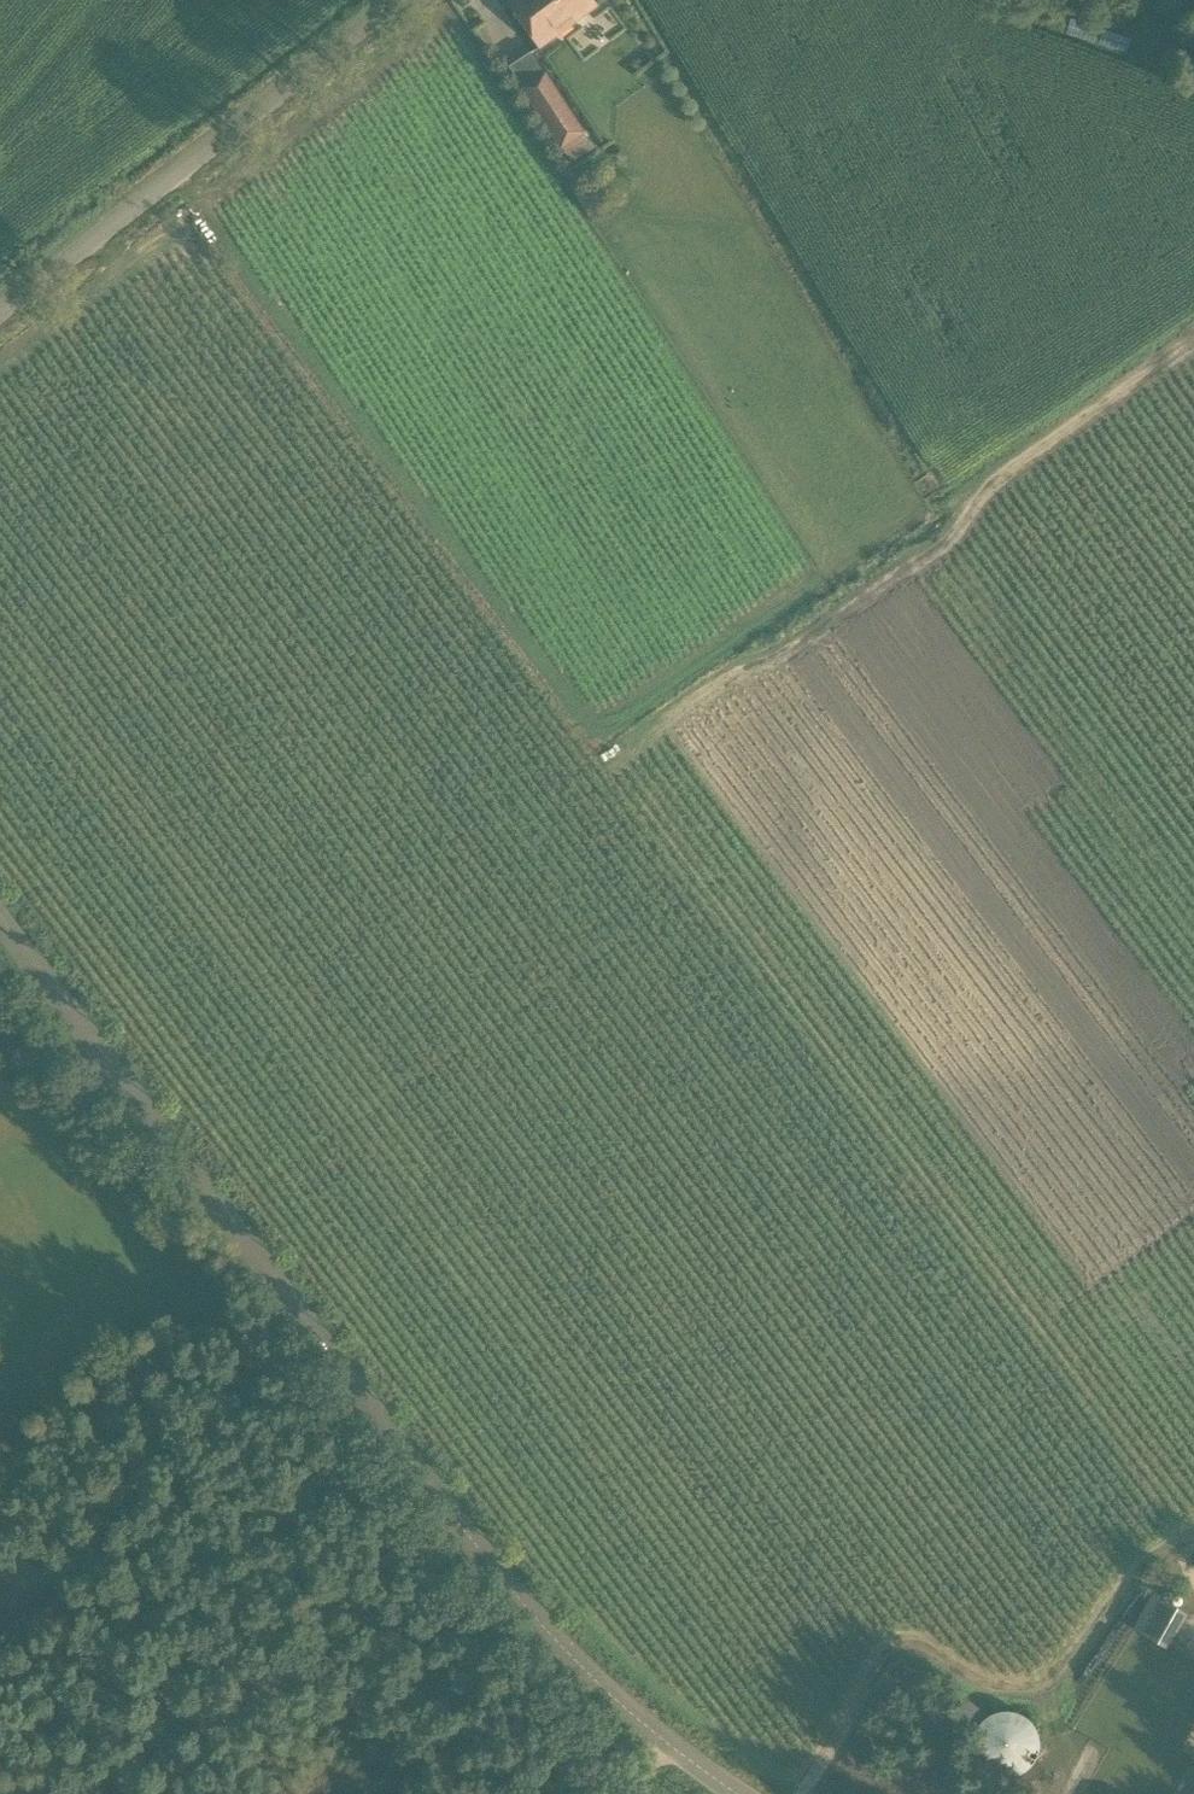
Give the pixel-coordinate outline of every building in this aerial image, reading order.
[(592,0),(516,0),(509,5),(540,48),(597,6),(592,0)] [(594,148),(545,73),(523,88),(571,163),(594,148)] [(1152,1596),(1132,1630),(1154,1643),(1166,1650),(1170,1643),(1186,1616),(1152,1596)] [(1032,1725),(1027,1720),(1023,1717),(1018,1715),(1012,1713),(1006,1713),(1000,1713),(995,1715),(989,1717),(984,1721),(980,1725),(977,1730),(974,1735),(973,1740),(972,1746),(973,1752),(974,1758),(977,1763),(980,1768),(984,1772),(989,1775),(995,1778),(1000,1779),(1006,1780),(1012,1779),(1018,1778),(1023,1775),(1028,1772),(1032,1768),(1035,1763),(1038,1758),(1039,1752),(1040,1746),(1039,1740),(1038,1735),(1035,1729),(1032,1725)]
